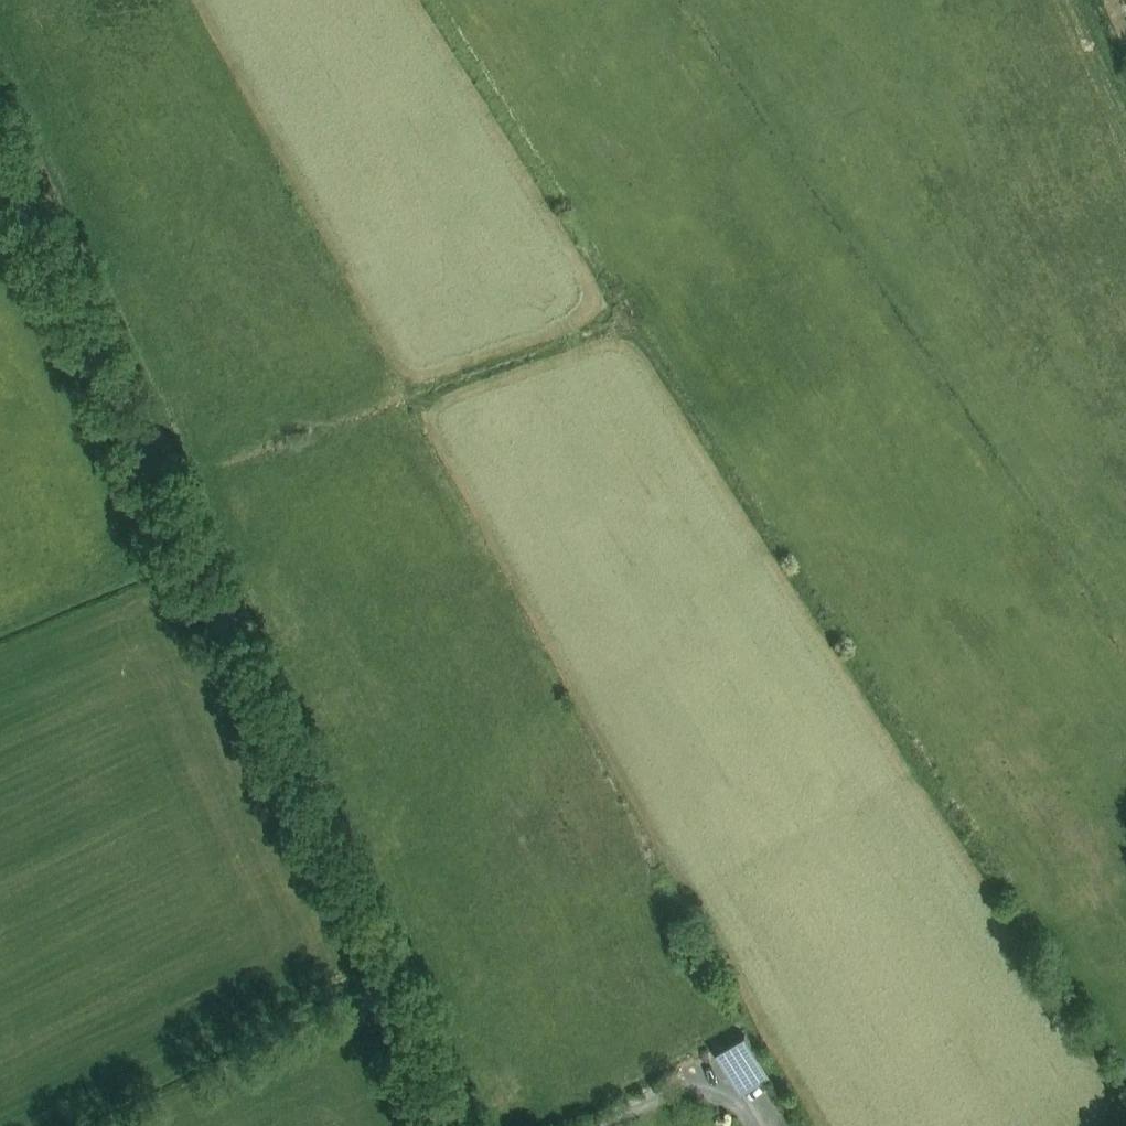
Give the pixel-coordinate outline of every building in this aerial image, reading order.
[(747,1030),(717,1047),(741,1093),(771,1076),(747,1030)]
